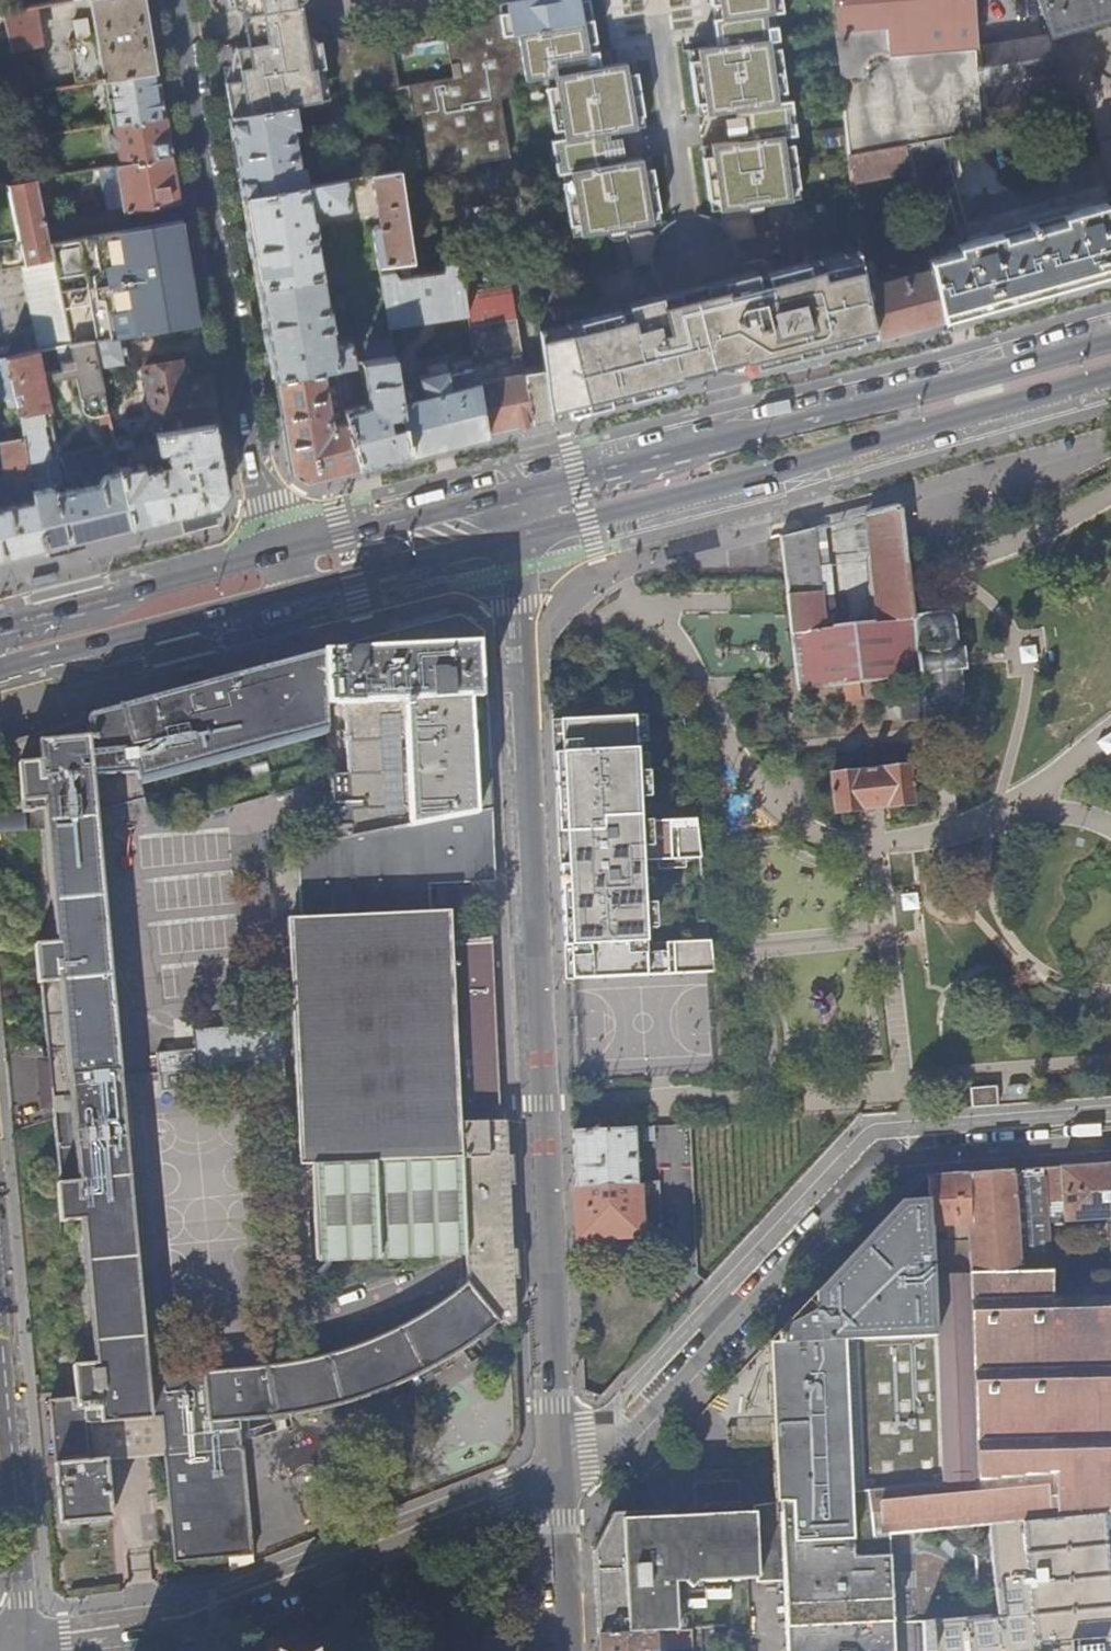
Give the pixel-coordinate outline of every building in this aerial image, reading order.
[(159,72),(147,0),(91,0),(97,37),(91,38),(88,19),(74,21),(77,40),(69,41),(77,86),(107,80),(159,72)] [(233,3),(236,9),(242,11),(243,18),(293,9),(293,3),(302,1),(304,0),(233,0),(233,3)] [(409,87),(422,169),(422,173),(457,167),(458,172),(476,169),(475,164),(509,158),(500,100),(511,92),(513,84),(546,79),(555,77),(557,88),(548,90),(555,132),(564,131),(566,140),(557,142),(562,175),(571,174),(573,184),(564,185),(571,227),(580,225),(582,238),(623,231),(638,268),(653,267),(654,251),(657,240),(649,234),(648,227),(651,227),(650,214),(658,214),(652,172),(643,173),(642,161),(598,167),(594,137),(637,131),(636,119),(644,118),(637,76),(629,77),(628,65),(602,70),(591,0),(537,0),(519,3),(510,10),(501,16),(502,23),(486,25),(470,32),(471,40),(449,43),(454,79),(409,86),(409,87)] [(721,49),(701,52),(702,63),(694,64),(700,105),(708,104),(709,115),(753,109),(758,140),(714,146),(716,158),(707,159),(713,201),(721,200),(723,211),(727,210),(751,207),(794,200),(792,189),(801,188),(795,145),(787,147),(785,136),(794,135),(789,103),(781,104),(780,94),(788,93),(782,51),(773,53),(772,41),(780,40),(779,28),(772,29),(770,14),(777,13),(784,12),(782,0),(714,0),(721,49)] [(1110,272),(1110,209),(1109,209),(1107,204),(963,244),(949,194),(958,191),(944,140),(964,137),(963,134),(984,131),(978,48),(974,0),(835,0),(849,155),(905,146),(912,173),(932,269),(943,319),(986,307),(1110,272)] [(1049,33),(1053,32),(1054,33),(1078,26),(1077,25),(1110,16),(1110,0),(1039,0),(1049,33)] [(3,12),(20,96),(49,90),(40,46),(42,46),(36,7),(3,12)] [(243,18),(247,41),(297,33),(293,9),(243,18)] [(779,28),(777,13),(770,14),(772,29),(779,28)] [(229,98),(232,118),(295,107),(401,89),(394,44),(360,41),(342,37),(342,39),(325,41),(325,39),(316,41),(312,36),(307,35),(298,37),(297,33),(247,41),(248,47),(235,49),(238,63),(233,64),(233,83),(236,97),(229,98)] [(978,48),(984,131),(1053,118),(1050,101),(1039,37),(978,48)] [(782,51),(780,40),(772,41),(773,53),(782,51)] [(692,53),(694,64),(702,63),(701,52),(692,53)] [(636,64),(628,65),(629,77),(637,76),(636,64)] [(115,124),(166,115),(159,72),(107,80),(115,124)] [(555,77),(546,79),(548,90),(557,88),(555,77)] [(789,103),(788,93),(780,94),(781,104),(789,103)] [(1050,101),(1053,118),(1086,113),(1083,96),(1050,101)] [(701,116),(709,115),(708,104),(700,105),(701,116)] [(232,118),(245,198),(309,188),(305,167),(300,167),(293,129),(299,128),(295,107),(232,118)] [(122,164),(173,156),(166,115),(115,124),(116,132),(113,133),(115,148),(119,148),(122,164)] [(645,130),(644,118),(636,119),(637,131),(645,130)] [(564,131),(555,132),(557,142),(566,140),(564,131)] [(795,145),(794,135),(785,136),(787,147),(795,145)] [(706,147),(707,159),(716,158),(714,146),(706,147)] [(852,184),(912,173),(905,146),(849,155),(852,184)] [(51,243),(131,230),(128,213),(182,204),(173,156),(122,164),(119,165),(127,211),(108,214),(103,215),(47,224),(51,243)] [(650,160),(642,161),(643,173),(652,172),(650,160)] [(94,169),(103,215),(108,214),(100,168),(94,169)] [(399,172),(374,177),(381,226),(377,227),(373,231),(379,265),(380,265),(393,262),(412,259),(399,172)] [(562,175),(564,185),(573,184),(571,174),(562,175)] [(51,243),(47,224),(38,178),(8,184),(19,237),(0,241),(0,270),(24,266),(54,260),(51,243)] [(245,198),(275,377),(339,367),(354,365),(356,365),(352,343),(336,346),(333,329),(335,328),(331,308),(329,309),(316,234),(319,234),(317,220),(313,218),(313,211),(327,209),(330,212),(349,209),(351,206),(347,181),(309,188),(245,198)] [(803,199),(801,188),(792,189),(794,200),(803,199)] [(715,212),(723,211),(721,200),(713,201),(715,212)] [(758,235),(751,207),(727,210),(728,219),(721,225),(728,231),(736,240),(758,235)] [(660,225),(658,214),(650,214),(651,227),(660,225)] [(121,337),(201,323),(184,220),(131,230),(51,243),(54,260),(72,345),(94,342),(121,337)] [(573,239),(582,238),(580,225),(571,227),(573,239)] [(915,326),(943,319),(932,269),(894,279),(892,272),(883,275),(884,282),(878,283),(867,227),(857,229),(861,250),(877,336),(915,326)] [(757,366),(877,336),(861,250),(761,276),(760,271),(742,276),(744,283),(727,288),(728,290),(717,299),(730,352),(742,349),(744,361),(755,358),(757,366)] [(468,314),(466,300),(460,253),(446,254),(447,263),(445,263),(444,271),(402,279),(397,272),(395,272),(382,274),(390,327),(468,314)] [(70,346),(72,345),(54,260),(24,266),(41,352),(70,346)] [(393,262),(380,265),(382,274),(395,272),(393,262)] [(698,372),(744,361),(742,349),(730,352),(717,299),(728,290),(727,288),(725,279),(676,292),(677,299),(678,302),(689,305),(703,357),(699,359),(700,367),(698,372)] [(470,327),(518,319),(514,292),(466,300),(468,314),(470,327)] [(553,418),(687,384),(686,379),(693,376),(698,372),(700,367),(699,359),(703,357),(689,305),(678,302),(677,299),(650,305),(648,299),(632,303),(633,307),(539,330),(544,371),(549,400),(553,418)] [(518,427),(553,418),(549,400),(544,371),(525,373),(518,319),(470,327),(473,343),(475,360),(477,370),(478,380),(486,436),(518,427)] [(126,367),(121,337),(94,342),(100,372),(126,367)] [(370,362),(395,359),(391,339),(367,344),(370,362)] [(92,537),(132,526),(121,473),(106,476),(100,447),(61,455),(66,475),(88,470),(91,487),(74,490),(73,487),(65,488),(65,492),(57,494),(55,489),(61,481),(56,457),(58,457),(43,384),(76,377),(83,410),(86,415),(89,417),(94,418),(101,417),(102,425),(111,423),(100,372),(94,342),(72,345),(70,346),(75,369),(40,375),(36,353),(7,359),(15,399),(24,439),(29,463),(32,480),(33,483),(36,495),(37,501),(47,549),(92,537)] [(445,347),(448,365),(475,360),(473,343),(445,347)] [(15,399),(7,359),(0,360),(0,402),(15,399)] [(384,462),(410,455),(402,400),(395,359),(370,362),(363,363),(368,404),(362,405),(354,365),(339,367),(347,414),(361,468),(384,462)] [(450,374),(477,370),(475,360),(448,365),(450,374)] [(157,432),(218,422),(211,377),(183,382),(180,362),(146,367),(157,432)] [(306,482),(361,468),(347,414),(339,367),(275,377),(291,472),(306,482)] [(458,443),(486,436),(478,380),(438,391),(434,377),(413,384),(416,397),(402,400),(410,455),(458,443)] [(230,491),(218,422),(157,432),(160,451),(166,451),(169,462),(160,464),(159,460),(120,468),(121,473),(132,526),(179,514),(220,504),(230,491)] [(136,446),(134,436),(114,440),(117,449),(136,446)] [(0,444),(0,449),(7,485),(32,480),(29,463),(24,439),(0,444)] [(12,501),(36,495),(33,483),(9,488),(12,501)] [(47,549),(37,501),(2,508),(1,505),(0,505),(0,561),(47,549)] [(900,512),(869,515),(881,626),(823,633),(792,636),(797,675),(799,691),(862,684),(890,681),(920,678),(913,619),(906,558),(900,512)] [(831,592),(824,527),(813,529),(820,593),(831,592)] [(820,593),(813,529),(781,537),(784,567),(786,581),(788,597),(819,594),(820,593)] [(792,636),(823,633),(819,594),(788,597),(789,610),(792,636)] [(920,678),(922,690),(925,716),(954,712),(957,711),(962,706),(963,699),(960,674),(966,673),(964,660),(963,651),(957,651),(954,621),(946,615),(913,619),(920,678)] [(487,684),(484,633),(463,617),(425,627),(325,652),(328,707),(347,706),(350,777),(331,778),(334,843),(344,841),(493,812),(487,684)] [(328,707),(325,652),(279,664),(281,674),(218,691),(137,713),(212,723),(214,761),(329,732),(328,707)] [(890,681),(862,684),(863,701),(892,698),(890,681)] [(902,726),(926,723),(925,716),(922,690),(899,692),(902,726)] [(212,723),(137,713),(87,727),(92,777),(94,777),(143,772),(145,779),(214,761),(212,723)] [(561,722),(552,722),(557,820),(560,893),(565,980),(714,974),(711,944),(694,944),(694,954),(645,955),(642,863),(700,860),(696,821),(640,823),(633,718),(561,722)] [(87,727),(87,724),(53,733),(0,746),(0,758),(1,773),(19,772),(21,803),(43,802),(44,813),(56,945),(35,947),(39,985),(42,985),(48,1058),(53,1108),(60,1184),(57,1185),(61,1222),(82,1220),(95,1363),(74,1365),(77,1398),(50,1401),(56,1458),(49,1458),(49,1466),(56,1465),(61,1524),(102,1520),(97,1463),(97,1460),(104,1459),(100,1424),(162,1419),(165,1456),(174,1562),(253,1555),(244,1449),(242,1449),(239,1422),(272,1419),(307,1414),(334,1408),(353,1403),(371,1397),(369,1342),(353,1348),(330,1355),(299,1363),(264,1368),(149,1378),(94,777),(92,777),(87,727)] [(914,806),(909,770),(830,777),(835,814),(914,806)] [(119,805),(127,838),(157,831),(149,798),(119,805)] [(43,802),(21,803),(5,804),(5,817),(34,815),(36,813),(44,813),(43,802)] [(496,885),(493,812),(344,841),(349,953),(455,942),(455,920),(489,916),(489,914),(430,917),(429,890),(496,885)] [(349,953),(344,841),(334,843),(293,851),(298,920),(307,919),(321,1168),(310,1168),(315,1262),(365,1260),(355,1061),(349,953)] [(490,938),(489,916),(455,920),(455,942),(490,938)] [(307,919),(298,920),(285,920),(299,1168),(310,1168),(321,1168),(307,919)] [(455,942),(349,953),(355,1061),(496,1046),(490,938),(455,942)] [(496,1046),(355,1061),(365,1260),(466,1255),(514,1253),(511,1186),(437,1190),(436,1163),(502,1159),(501,1127),(496,1046)] [(195,1052),(157,1055),(159,1073),(161,1094),(198,1090),(197,1069),(195,1052)] [(41,1109),(53,1108),(48,1058),(38,1060),(39,1083),(41,1109)] [(970,1091),(972,1110),(998,1108),(997,1091),(997,1089),(970,1091)] [(508,1126),(501,1127),(502,1159),(436,1163),(437,1190),(511,1186),(508,1126)] [(575,1187),(638,1185),(635,1131),(572,1133),(575,1187)] [(1045,1170),(1047,1205),(1064,1204),(1066,1224),(1110,1220),(1110,1164),(1045,1170)] [(1047,1205),(1045,1170),(969,1176),(970,1231),(971,1243),(978,1481),(1055,1473),(1051,1299),(1049,1241),(1047,1205)] [(970,1231),(969,1176),(930,1179),(931,1202),(932,1228),(947,1227),(947,1239),(960,1239),(960,1232),(970,1231)] [(575,1187),(578,1239),(641,1236),(638,1185),(575,1187)] [(593,1550),(594,1556),(598,1557),(600,1588),(595,1588),(595,1602),(616,1601),(618,1634),(678,1632),(675,1584),(759,1580),(759,1584),(785,1583),(789,1650),(935,1650),(933,1621),(894,1625),(890,1535),(873,1536),(868,1491),(942,1484),(933,1244),(932,1228),(931,1202),(902,1203),(817,1295),(818,1311),(787,1329),(784,1333),(783,1338),(778,1339),(778,1345),(770,1346),(777,1505),(778,1513),(755,1514),(740,1515),(672,1518),(667,1512),(614,1514),(593,1550)] [(1073,1239),(1049,1241),(1051,1299),(1071,1298),(1073,1239)] [(1110,1297),(1071,1298),(1051,1299),(1055,1473),(978,1481),(971,1243),(933,1244),(942,1484),(868,1491),(873,1536),(890,1535),(989,1525),(1101,1513),(1110,1512),(1110,1297)] [(515,1282),(514,1253),(466,1255),(468,1284),(470,1284),(515,1282)] [(518,1321),(515,1282),(470,1284),(501,1324),(506,1329),(511,1332),(515,1330),(518,1321)] [(385,1335),(369,1342),(371,1397),(401,1385),(423,1375),(446,1361),(475,1343),(501,1324),(470,1284),(468,1284),(448,1300),(410,1323),(385,1335)] [(97,1463),(165,1456),(162,1419),(100,1424),(104,1459),(97,1460),(97,1463)] [(708,1482),(706,1449),(693,1450),(695,1483),(708,1482)] [(756,1508),(755,1514),(778,1513),(777,1505),(756,1508)] [(1110,1650),(1110,1603),(1101,1513),(989,1525),(997,1615),(933,1621),(935,1650),(1057,1650),(1055,1610),(1104,1605),(1110,1650)] [(1104,1605),(1055,1610),(1057,1650),(1110,1650),(1104,1605)] [(597,1635),(598,1650),(667,1650),(667,1649),(694,1648),(693,1631),(678,1632),(618,1634),(597,1635)]
